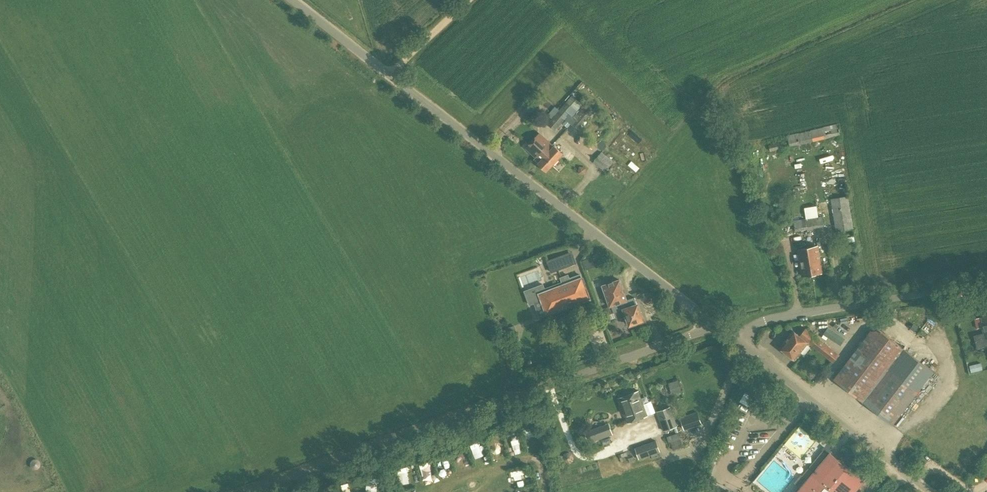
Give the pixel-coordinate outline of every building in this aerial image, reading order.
[(581,125),(594,109),(584,101),(579,107),(581,108),(573,118),(572,117),(577,111),(566,102),(547,124),(555,131),(564,120),(565,121),(570,125),(574,128),(578,123),(581,125)] [(790,146),(840,135),(837,124),(787,135),(790,146)] [(635,129),(629,133),(637,144),(643,139),(635,129)] [(546,153),(553,145),(541,134),(527,149),(537,157),(535,159),(535,160),(537,157),(538,157),(544,151),(546,153)] [(770,151),(782,148),(781,142),(768,145),(770,151)] [(537,157),(535,160),(547,171),(563,154),(554,146),(553,145),(546,153),(544,151),(538,157),(537,157)] [(605,172),(613,162),(601,152),(593,162),(605,172)] [(836,231),(853,228),(848,196),(831,199),(836,231)] [(806,207),(808,218),(821,215),(819,205),(806,207)] [(795,232),(823,227),(821,216),(793,221),(795,232)] [(818,246),(798,249),(802,276),(823,272),(818,246)] [(551,273),(576,263),(572,251),(546,260),(551,273)] [(582,260),(584,266),(593,263),(591,257),(582,260)] [(589,297),(581,274),(570,278),(569,275),(561,278),(562,282),(545,288),(543,284),(525,290),(530,303),(542,299),(547,313),(589,297)] [(625,309),(638,305),(635,298),(627,301),(620,280),(603,285),(610,306),(611,306),(613,313),(625,309)] [(638,305),(625,309),(630,325),(644,320),(638,305)] [(983,317),(974,319),(977,329),(983,327),(985,333),(974,336),(977,349),(986,346),(986,316),(983,317)] [(839,354),(806,329),(800,336),(794,331),(780,348),(795,359),(808,342),(833,362),(839,354)] [(893,425),(933,372),(879,329),(870,331),(833,379),(893,425)] [(981,363),(969,366),(971,372),(982,370),(981,363)] [(672,395),(681,392),(677,380),(668,383),(672,395)] [(639,391),(619,398),(628,422),(648,415),(639,391)] [(746,396),(743,403),(750,406),(753,399),(746,396)] [(663,431),(677,426),(671,407),(656,412),(663,431)] [(680,418),(684,430),(690,428),(686,416),(680,418)] [(611,429),(605,431),(603,425),(584,431),(589,443),(613,434),(611,429)] [(522,446),(518,439),(509,444),(512,451),(522,446)] [(673,450),(683,447),(681,439),(670,443),(673,450)] [(639,459),(660,452),(656,440),(635,448),(639,459)] [(490,444),(493,453),(501,450),(497,441),(490,444)] [(482,443),(473,445),(474,453),(484,451),(482,443)] [(864,480),(865,480),(831,451),(797,491),(854,491),(864,480)] [(799,487),(806,479),(801,475),(794,483),(799,487)]
